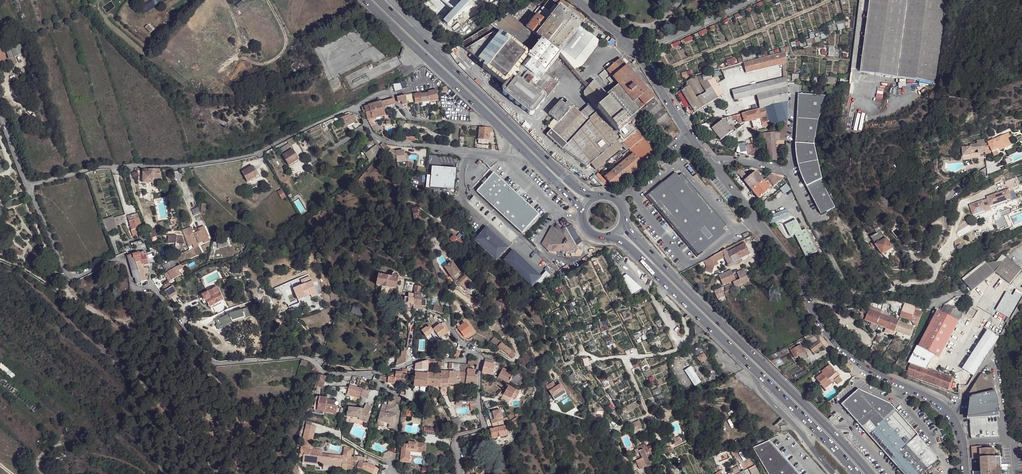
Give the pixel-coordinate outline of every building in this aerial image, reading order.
[(167,0),(149,0),(140,5),(143,12),(167,0)] [(453,12),(454,11),(443,0),(440,0),(453,12)] [(454,11),(453,12),(443,22),(447,27),(469,5),(464,0),(463,1),(462,3),(454,11)] [(555,1),(553,0),(549,0),(543,7),(547,10),(555,1)] [(887,76),(934,82),(945,0),(869,0),(860,72),(887,76)] [(559,8),(580,25),(584,20),(560,1),(555,7),(558,9),(559,8)] [(548,12),(542,20),(546,24),(558,9),(555,7),(554,5),(548,12)] [(558,9),(546,24),(535,38),(543,44),(557,55),(580,25),(559,8),(558,9)] [(543,8),(536,16),(542,20),(548,12),(543,8)] [(532,53),(539,45),(533,40),(535,37),(525,30),(508,16),(499,28),(532,53)] [(536,16),(525,30),(535,37),(535,38),(546,24),(542,20),(536,16)] [(836,22),(838,30),(845,28),(844,20),(836,22)] [(512,78),(513,77),(515,76),(517,76),(518,77),(519,79),(519,81),(522,78),(516,73),(531,54),(532,53),(499,28),(493,23),(460,44),(484,65),(481,68),(481,71),(484,73),(487,71),(491,75),(492,76),(492,77),(495,80),(496,79),(507,88),(506,87),(507,85),(508,83),(510,82),(511,82),(512,82),(511,80),(512,78)] [(830,31),(830,33),(837,31),(836,25),(827,26),(829,31),(830,31)] [(558,56),(578,70),(599,40),(579,26),(558,56)] [(820,42),(816,38),(815,38),(814,35),(809,37),(810,41),(811,41),(812,44),(820,42)] [(533,40),(539,45),(541,46),(543,44),(535,38),(535,37),(533,40)] [(541,46),(539,45),(532,53),(531,54),(549,68),(558,56),(557,55),(543,44),(541,46)] [(19,46),(11,49),(14,57),(15,58),(23,55),(19,46)] [(14,57),(11,49),(6,51),(9,59),(14,57)] [(743,63),(756,60),(753,52),(741,56),(743,63)] [(756,60),(743,63),(745,73),(781,64),(784,64),(783,53),(780,54),(770,56),(769,57),(759,59),(756,60)] [(543,74),(549,68),(531,54),(516,73),(522,78),(526,81),(533,87),(543,74)] [(612,78),(618,85),(640,111),(654,99),(649,93),(646,90),(620,59),(607,70),(613,77),(612,78)] [(727,67),(737,65),(736,59),(726,62),(727,67)] [(698,72),(698,75),(709,72),(707,63),(695,67),(696,73),(698,72)] [(701,107),(702,107),(723,94),(713,79),(711,79),(709,72),(698,75),(683,78),(688,86),(680,91),(694,112),(701,107)] [(551,80),(543,74),(533,87),(540,93),(551,80)] [(517,106),(519,106),(521,105),(520,107),(521,109),(522,110),(524,111),(526,110),(526,112),(527,114),(529,115),(531,115),(533,115),(534,113),(534,111),(534,109),(535,109),(537,109),(539,107),(539,105),(539,103),(541,103),(543,102),(544,101),(544,99),(543,97),(542,96),(540,95),(538,96),(537,95),(537,93),(537,92),(535,91),(533,90),(532,91),(531,90),(531,89),(530,87),(529,86),(527,86),(526,86),(525,86),(525,84),(525,82),(523,81),(521,81),(519,81),(519,79),(518,77),(517,76),(515,76),(513,77),(512,78),(511,80),(512,82),(511,82),(510,82),(508,83),(507,85),(506,87),(507,88),(507,89),(505,88),(503,89),(502,91),(502,93),(503,95),(504,96),(506,96),(508,95),(508,96),(508,98),(509,99),(510,101),(512,101),(514,100),(515,101),(514,103),(515,105),(517,106)] [(731,91),(734,99),(736,100),(757,95),(759,108),(789,100),(786,83),(786,77),(782,78),(731,91)] [(634,154),(643,164),(655,154),(633,127),(632,128),(627,121),(628,121),(606,95),(594,80),(584,93),(583,96),(590,104),(597,112),(621,140),(630,150),(633,154),(634,154)] [(540,93),(533,87),(526,81),(525,82),(525,84),(525,86),(526,86),(527,86),(529,86),(530,87),(531,89),(531,90),(532,91),(533,90),(535,91),(537,92),(537,93),(537,95),(538,96),(540,93)] [(612,90),(606,95),(628,121),(633,116),(638,113),(640,111),(618,85),(612,90)] [(428,93),(429,102),(436,101),(438,101),(437,93),(437,91),(428,92),(428,93)] [(415,104),(429,102),(428,93),(421,95),(420,94),(414,95),(415,104)] [(815,120),(827,97),(798,94),(795,120),(793,143),(792,148),(793,154),(793,159),(795,164),(797,169),(800,176),(804,182),(807,188),(821,216),(835,209),(822,181),(823,180),(813,146),(812,146),(815,120)] [(413,103),(412,95),(405,96),(406,101),(409,103),(413,103)] [(393,100),(375,104),(379,118),(384,116),(382,108),(395,105),(393,100)] [(654,100),(641,111),(657,130),(660,127),(670,119),(654,100)] [(788,121),(789,100),(759,108),(741,113),(744,123),(751,121),(753,128),(757,127),(758,129),(765,127),(765,126),(781,122),(788,121)] [(548,114),(554,119),(558,123),(573,107),(567,102),(566,104),(564,105),(563,104),(560,102),(548,114)] [(379,118),(375,104),(361,108),(362,112),(365,111),(367,121),(370,120),(379,118)] [(590,104),(580,114),(588,121),(590,119),(597,112),(590,104)] [(558,123),(551,130),(546,135),(562,150),(589,122),(588,121),(580,114),(573,107),(558,123)] [(976,122),(980,116),(981,113),(975,110),(970,119),(976,122)] [(661,139),(670,141),(671,140),(664,131),(660,127),(657,130),(641,111),(638,113),(638,114),(643,119),(658,137),(659,138),(661,139)] [(589,122),(562,150),(587,168),(592,164),(617,143),(621,140),(597,112),(590,119),(588,121),(589,122)] [(632,128),(633,127),(638,123),(643,119),(638,114),(638,113),(633,116),(628,121),(627,121),(632,128)] [(738,119),(739,124),(744,123),(741,113),(727,117),(728,122),(738,119)] [(340,120),(344,128),(357,122),(356,120),(358,119),(356,115),(351,117),(350,115),(340,120)] [(547,126),(551,130),(558,123),(554,119),(547,126)] [(713,130),(721,140),(733,131),(735,129),(732,125),(730,126),(729,127),(728,125),(727,126),(723,120),(716,125),(713,121),(707,122),(713,130)] [(669,128),(664,131),(671,140),(676,136),(669,128)] [(488,145),(489,129),(479,129),(478,144),(488,145)] [(768,142),(769,159),(777,161),(775,136),(775,133),(763,134),(764,143),(768,142)] [(985,145),(986,155),(992,152),(999,149),(1000,151),(1006,148),(1009,142),(1007,138),(1011,137),(1009,133),(985,144),(985,145)] [(387,153),(398,159),(397,153),(392,151),(382,143),(380,146),(383,149),(388,152),(387,153)] [(598,171),(599,170),(606,164),(605,162),(621,149),(617,143),(592,164),(598,171)] [(289,165),(299,159),(295,153),(291,145),(281,151),(289,165)] [(745,145),(748,155),(755,157),(754,154),(752,145),(748,145),(745,145)] [(963,157),(973,156),(973,159),(986,158),(986,155),(985,145),(971,146),(971,147),(962,148),(963,157)] [(374,156),(379,153),(375,148),(370,151),(374,156)] [(398,159),(398,162),(405,161),(404,151),(397,153),(398,159)] [(622,182),(643,164),(634,154),(633,154),(627,160),(613,171),(622,182)] [(256,170),(254,165),(242,171),(247,181),(252,178),(256,176),(258,175),(256,170)] [(454,188),(454,184),(456,167),(431,165),(430,177),(429,186),(454,188)] [(159,168),(144,168),(143,182),(160,182),(160,174),(159,174),(159,168)] [(736,168),(734,169),(730,172),(735,177),(738,174),(744,181),(748,177),(741,169),(736,168)] [(493,170),(475,189),(521,231),(538,213),(493,170)] [(614,188),(622,182),(613,171),(605,178),(614,188)] [(722,228),(726,225),(683,172),(679,175),(676,171),(647,195),(672,226),(697,256),(725,232),(722,228)] [(748,177),(744,181),(751,190),(770,175),(765,173),(760,177),(756,173),(753,173),(748,177)] [(783,179),(770,175),(751,190),(758,199),(783,179)] [(1006,182),(1008,186),(1010,185),(1011,187),(1017,184),(1015,178),(1006,182)] [(782,191),(786,195),(791,191),(787,186),(782,191)] [(1008,188),(987,197),(987,199),(989,201),(990,205),(1012,196),(1008,188)] [(492,212),(474,195),(468,202),(486,219),(492,212)] [(985,210),(973,215),(974,218),(992,211),(991,207),(1013,199),(1012,196),(990,205),(989,201),(983,204),(985,210)] [(969,206),(973,215),(985,210),(983,204),(989,201),(987,199),(969,206)] [(415,220),(416,222),(420,222),(419,219),(419,218),(419,217),(418,213),(417,208),(411,210),(414,220),(415,220)] [(1000,212),(1002,216),(1002,217),(1012,213),(1010,208),(1000,212)] [(789,216),(787,210),(768,216),(768,219),(769,223),(772,223),(781,219),(789,216)] [(112,216),(101,220),(101,221),(105,232),(116,228),(114,223),(119,221),(124,220),(122,215),(118,216),(113,218),(112,216)] [(1000,231),(1007,228),(1002,217),(1002,216),(995,219),(1000,231)] [(138,219),(138,217),(128,220),(131,229),(130,229),(131,234),(138,231),(141,239),(142,242),(146,241),(143,232),(138,219)] [(796,220),(785,226),(790,237),(794,235),(805,258),(816,252),(805,230),(801,232),(796,220)] [(485,225),(473,238),(495,259),(507,246),(485,225)] [(558,227),(555,226),(554,228),(552,226),(544,238),(541,244),(548,250),(547,251),(556,254),(556,250),(561,250),(561,253),(565,253),(565,256),(570,256),(570,253),(571,253),(571,256),(580,256),(582,252),(577,249),(565,226),(560,229),(559,229),(558,227)] [(210,241),(203,227),(198,229),(199,232),(194,234),(198,243),(203,240),(204,244),(210,241)] [(883,255),(892,247),(886,238),(885,238),(878,228),(877,229),(875,230),(877,234),(871,238),(874,242),(871,245),(873,249),(876,247),(882,255),(883,255)] [(193,248),(198,247),(193,234),(185,237),(190,249),(193,248)] [(452,244),(454,243),(459,238),(455,235),(451,239),(453,241),(451,243),(452,244)] [(218,249),(229,246),(228,242),(226,243),(224,238),(216,240),(218,247),(217,247),(218,249)] [(459,238),(454,243),(458,246),(462,243),(459,238)] [(716,261),(724,257),(729,266),(727,266),(728,268),(734,264),(733,263),(737,262),(750,255),(745,245),(743,241),(726,250),(704,261),(706,266),(705,272),(712,274),(714,266),(714,265),(717,263),(716,261)] [(508,249),(501,257),(530,285),(539,275),(525,261),(512,249),(508,249)] [(127,256),(128,259),(134,257),(135,262),(141,260),(140,256),(146,254),(145,251),(127,256)] [(141,260),(135,262),(137,270),(143,268),(143,265),(148,263),(146,254),(140,256),(141,260)] [(532,254),(525,261),(539,275),(543,280),(553,270),(537,255),(532,254)] [(616,255),(611,260),(615,264),(620,259),(616,255)] [(135,278),(136,284),(141,283),(141,282),(139,275),(137,270),(135,262),(134,257),(128,259),(133,278),(135,278)] [(971,291),(994,272),(1009,285),(1021,270),(1007,257),(1004,261),(985,263),(963,281),(971,291)] [(171,270),(175,267),(172,261),(167,263),(171,270)] [(450,278),(458,272),(449,262),(442,268),(450,278)] [(168,271),(171,270),(167,263),(163,265),(164,269),(165,268),(166,269),(167,269),(168,271)] [(178,271),(176,267),(175,267),(171,270),(168,271),(167,272),(169,275),(172,280),(180,276),(178,271)] [(741,280),(747,277),(744,270),(738,273),(741,280)] [(719,276),(723,285),(736,280),(732,271),(719,276)] [(378,275),(376,285),(381,286),(381,287),(390,289),(390,288),(395,288),(397,279),(378,275)] [(626,275),(622,277),(631,295),(641,290),(626,275)] [(463,277),(457,282),(460,285),(462,288),(468,283),(463,277)] [(717,296),(743,285),(741,280),(715,291),(717,296)] [(306,284),(294,290),(296,296),(298,300),(310,294),(306,284)] [(173,286),(165,291),(169,298),(177,294),(173,286)] [(207,300),(209,306),(223,300),(217,288),(208,292),(202,295),(205,301),(207,300)] [(1009,288),(996,310),(1009,318),(1021,296),(1009,288)] [(780,295),(772,293),(770,301),(778,303),(780,295)] [(410,304),(413,305),(413,295),(408,294),(408,297),(404,297),(404,299),(404,308),(404,310),(410,311),(410,304)] [(413,295),(413,305),(425,306),(425,300),(421,299),(421,296),(413,295)] [(906,301),(900,316),(911,321),(915,322),(914,326),(917,327),(923,308),(906,301)] [(889,335),(891,330),(909,337),(912,328),(898,322),(899,321),(887,317),(888,314),(876,308),(878,304),(873,303),(872,307),(872,306),(870,310),(870,309),(871,306),(865,304),(862,312),(868,315),(866,320),(874,324),(872,326),(877,328),(879,325),(885,328),(883,333),(889,335)] [(362,314),(364,308),(355,304),(353,311),(362,314)] [(945,305),(940,313),(958,322),(963,314),(945,305)] [(433,311),(444,316),(446,315),(445,311),(435,306),(433,311)] [(630,313),(627,308),(619,313),(623,322),(625,321),(623,317),(630,313)] [(919,347),(919,348),(935,356),(939,358),(958,322),(940,313),(938,312),(919,347)] [(443,323),(441,325),(446,333),(447,334),(450,332),(443,323)] [(471,332),(465,323),(460,326),(457,323),(456,325),(458,328),(457,328),(464,337),(471,332)] [(446,333),(441,325),(434,330),(435,331),(440,338),(446,333)] [(437,340),(440,338),(435,331),(431,333),(437,340)] [(986,349),(989,351),(999,338),(995,336),(989,331),(985,338),(989,340),(985,345),(988,347),(986,349)] [(813,333),(804,338),(806,341),(811,339),(814,345),(819,342),(813,333)] [(512,357),(515,353),(488,334),(485,338),(512,357)] [(974,353),(963,369),(964,370),(975,353),(985,338),(984,337),(974,353)] [(975,353),(984,359),(989,351),(986,349),(988,347),(985,345),(989,340),(985,338),(975,353)] [(822,346),(819,342),(814,345),(809,348),(813,353),(822,346)] [(690,349),(695,356),(702,351),(697,344),(690,349)] [(795,347),(790,350),(794,358),(799,356),(803,353),(802,351),(804,349),(801,344),(795,347)] [(910,363),(928,369),(935,356),(919,348),(917,347),(909,362),(910,363)] [(396,367),(405,363),(406,353),(403,352),(404,350),(401,350),(400,357),(397,357),(396,367)] [(696,357),(700,363),(707,359),(703,353),(696,357)] [(975,353),(964,370),(974,376),(984,359),(975,353)] [(484,363),(481,372),(492,375),(494,366),(492,365),(492,362),(484,359),(484,363)] [(422,370),(428,370),(428,361),(427,360),(415,364),(415,373),(421,374),(422,370)] [(11,378),(15,374),(1,362),(0,363),(0,368),(11,378)] [(684,369),(693,387),(701,383),(704,388),(711,384),(699,362),(684,369)] [(906,375),(948,390),(950,383),(952,378),(928,369),(910,363),(907,371),(906,375)] [(833,379),(835,382),(838,386),(842,382),(829,365),(821,372),(822,374),(815,379),(823,389),(831,383),(830,381),(833,379)] [(476,384),(477,377),(473,377),(475,370),(467,368),(466,370),(466,373),(459,373),(458,384),(476,384)] [(502,368),(497,377),(508,383),(512,377),(505,373),(507,370),(502,368)] [(413,386),(427,387),(427,386),(428,373),(428,370),(422,370),(421,374),(415,373),(413,386)] [(405,384),(406,375),(401,374),(402,372),(398,371),(397,374),(395,374),(395,373),(387,377),(383,377),(382,382),(394,384),(394,383),(405,384)] [(441,375),(440,384),(448,384),(450,372),(443,372),(443,376),(441,375)] [(448,384),(458,384),(459,373),(450,372),(448,384)] [(427,386),(440,387),(440,386),(440,384),(441,375),(441,374),(428,373),(427,386)] [(995,390),(993,373),(982,375),(969,394),(969,397),(995,390)] [(324,386),(326,377),(320,375),(317,384),(324,386)] [(348,390),(347,396),(359,400),(364,381),(361,379),(358,388),(350,386),(348,390)] [(825,391),(835,382),(833,379),(830,381),(831,383),(823,389),(825,391)] [(590,385),(588,383),(585,385),(584,384),(581,386),(583,389),(586,387),(589,392),(593,390),(590,385)] [(506,386),(498,395),(502,397),(507,387),(515,391),(511,398),(514,400),(519,391),(518,391),(516,389),(508,385),(506,386)] [(509,402),(511,398),(515,391),(507,387),(502,397),(501,398),(509,402)] [(660,393),(657,387),(651,390),(654,395),(660,393)] [(348,390),(340,388),(337,397),(346,398),(347,396),(348,390)] [(903,473),(922,473),(926,470),(937,461),(935,455),(919,437),(918,435),(895,409),(890,404),(858,389),(841,404),(855,419),(896,466),(903,473)] [(998,409),(997,397),(995,390),(969,397),(971,439),(999,435),(996,409),(998,409)] [(654,399),(653,396),(648,398),(648,399),(648,401),(651,400),(654,407),(658,406),(654,399)] [(334,407),(334,403),(327,401),(327,400),(317,398),(314,408),(324,410),(324,413),(336,415),(337,407),(334,407)] [(363,409),(347,408),(347,413),(346,413),(345,417),(359,418),(366,422),(369,415),(368,415),(371,407),(365,405),(363,409)] [(386,409),(381,408),(376,425),(382,427),(383,423),(388,425),(387,428),(393,430),(396,420),(395,420),(397,415),(393,414),(395,408),(387,406),(386,409)] [(500,411),(492,413),(494,420),(490,421),(492,425),(503,422),(500,411)] [(629,425),(633,433),(642,429),(639,421),(629,425)] [(310,446),(312,446),(316,427),(307,425),(305,431),(313,433),(310,446)] [(490,430),(491,439),(505,436),(504,427),(490,430)] [(340,468),(341,460),(321,457),(321,454),(322,451),(311,448),(312,446),(310,446),(313,433),(305,431),(299,456),(303,456),(302,463),(340,468)] [(669,436),(662,438),(664,445),(671,443),(669,436)] [(419,450),(420,442),(409,441),(409,444),(402,443),(400,458),(409,459),(410,451),(410,449),(419,450)] [(752,446),(768,473),(797,473),(768,441),(752,446)] [(644,463),(648,461),(647,458),(655,454),(651,446),(647,447),(639,451),(642,459),(644,463)] [(981,473),(1001,473),(1000,457),(994,458),(994,448),(981,449),(980,446),(972,447),(973,459),(980,459),(981,473)] [(342,467),(354,468),(354,463),(354,461),(354,457),(350,457),(350,460),(343,460),(344,453),(348,454),(348,452),(351,452),(351,449),(343,448),(343,449),(342,457),(341,460),(340,468),(342,468),(342,467)] [(295,456),(291,473),(298,473),(299,469),(297,469),(298,464),(299,457),(295,456)] [(354,463),(359,464),(357,467),(372,473),(373,473),(376,467),(365,462),(364,457),(361,458),(361,457),(354,456),(354,457),(354,461),(354,463)] [(650,466),(648,461),(644,463),(642,459),(637,461),(640,469),(645,467),(646,468),(650,466)] [(748,467),(752,473),(759,473),(754,464),(748,467)]
